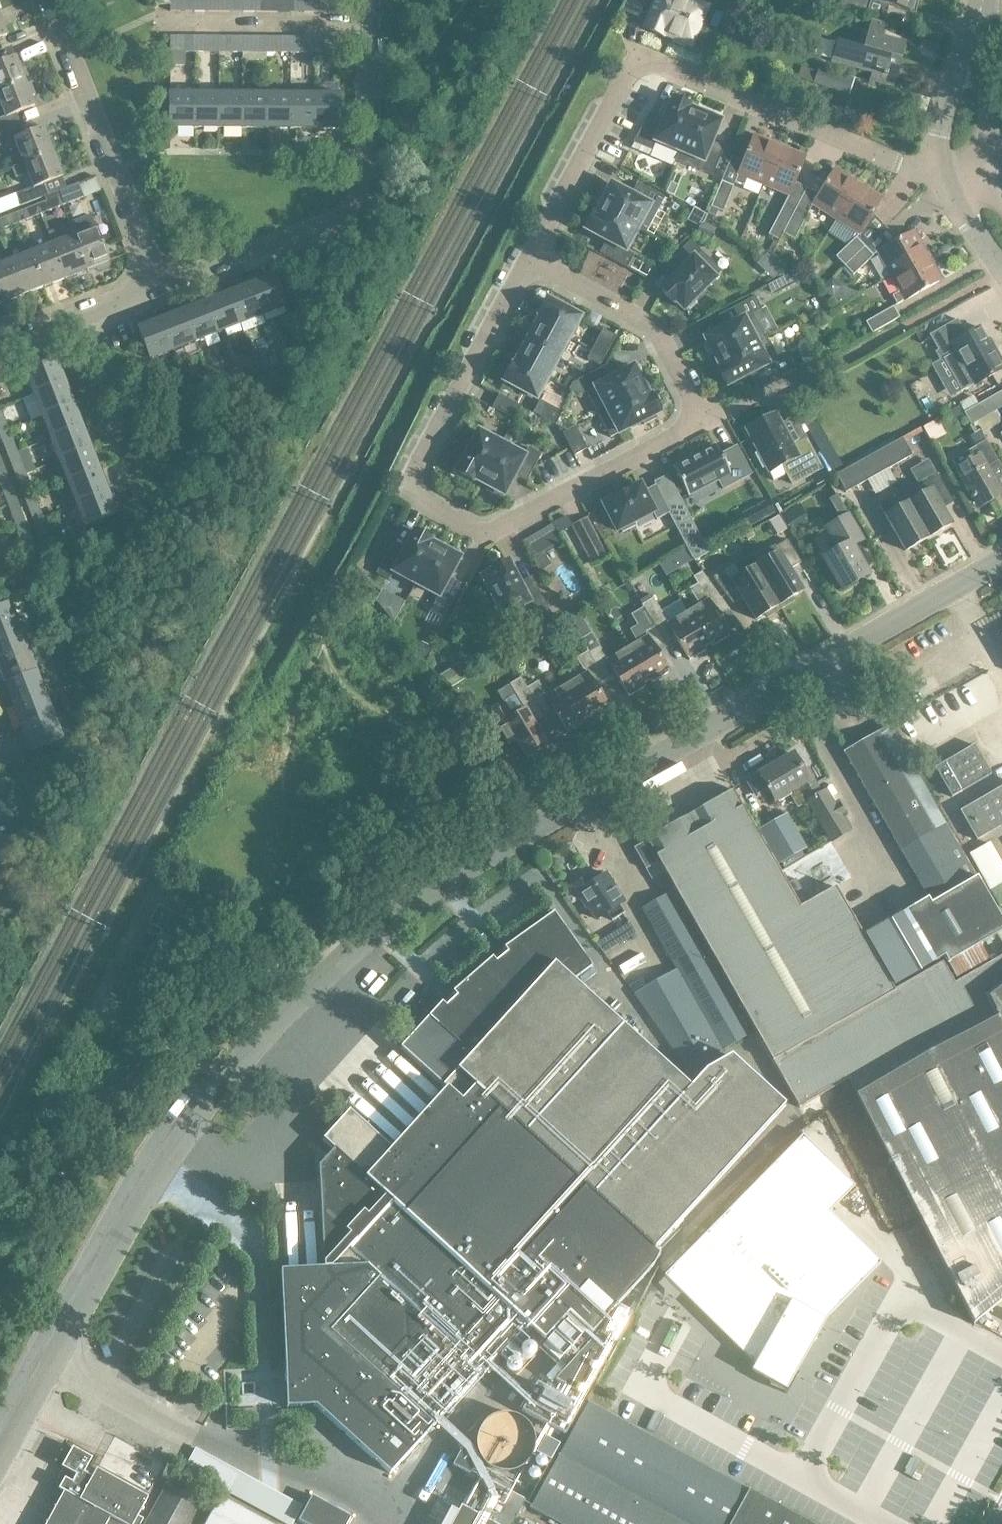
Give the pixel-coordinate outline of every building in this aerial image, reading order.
[(170,7),(170,13),(194,13),(194,0),(170,0),(170,7)] [(194,13),(218,13),(218,0),(194,0),(194,13)] [(218,13),(242,13),(242,0),(218,0),(218,13)] [(242,13),(266,14),(266,0),(242,0),(242,13)] [(266,14),(290,14),(291,0),(266,0),(266,14)] [(290,14),(315,14),(315,0),(291,0),(290,14)] [(315,14),(339,14),(339,0),(315,0),(315,14)] [(690,44),(706,8),(688,0),(647,0),(655,4),(645,28),(662,35),(663,33),(674,38),(672,41),(685,46),(686,43),(690,44)] [(839,5),(867,13),(870,2),(913,15),(917,0),(840,0),(839,5)] [(885,26),(870,22),(863,51),(836,43),(830,65),(871,76),(869,82),(893,89),(901,61),(905,47),(881,40),(885,26)] [(195,54),(195,37),(169,37),(170,54),(195,54)] [(195,37),(195,54),(219,54),(219,38),(195,37)] [(219,38),(219,54),(243,54),(243,38),(219,38)] [(243,38),(243,54),(267,55),(267,38),(243,38)] [(267,38),(267,55),(291,55),(291,38),(267,38)] [(291,38),(291,55),(315,55),(315,39),(291,38)] [(315,39),(315,55),(339,55),(339,39),(315,39)] [(24,81),(23,79),(28,77),(23,65),(19,67),(15,57),(0,63),(0,91),(24,81)] [(171,78),(182,79),(183,62),(171,62),(171,78)] [(821,69),(815,84),(850,95),(855,80),(821,69)] [(20,124),(16,113),(34,106),(30,96),(34,95),(30,83),(26,85),(24,81),(0,91),(0,102),(1,102),(6,116),(0,119),(0,131),(20,124)] [(194,130),(194,95),(169,95),(169,108),(169,129),(194,130)] [(218,96),(194,95),(194,130),(218,130),(218,96)] [(242,96),(218,96),(218,130),(242,130),(242,96)] [(242,96),(242,130),(266,131),(266,96),(242,96)] [(290,97),(266,96),(266,131),(290,131),(290,97)] [(290,97),(290,131),(314,131),(314,97),(290,97)] [(339,97),(314,97),(314,131),(338,132),(339,97)] [(661,127),(645,121),(633,143),(651,150),(655,142),(678,151),(696,111),(688,108),(689,106),(673,99),(661,127)] [(696,111),(678,151),(674,160),(712,176),(724,147),(711,142),(720,121),(716,120),(718,116),(705,110),(703,114),(696,111)] [(15,140),(20,153),(8,158),(12,167),(52,152),(51,150),(55,148),(51,137),(47,138),(43,128),(24,136),(20,124),(0,131),(0,145),(15,140)] [(564,125),(561,139),(576,142),(579,128),(564,125)] [(761,185),(778,145),(752,135),(735,174),(735,175),(732,182),(742,186),(745,178),(761,185)] [(803,156),(778,145),(761,185),(787,196),(803,156)] [(52,152),(12,167),(16,178),(28,173),(34,187),(16,194),(21,206),(44,197),(48,196),(48,195),(43,184),(62,177),(58,167),(60,166),(55,155),(54,156),(52,152)] [(834,220),(856,186),(847,181),(849,178),(833,169),(810,205),(834,220)] [(719,181),(708,207),(721,212),(731,186),(719,181)] [(62,206),(83,198),(84,197),(83,196),(79,183),(57,192),(62,206)] [(598,207),(637,228),(649,205),(658,209),(665,197),(643,185),(636,198),(611,184),(609,187),(605,186),(599,198),(602,200),(598,207)] [(856,186),(834,220),(857,235),(881,199),(865,189),(864,191),(856,186)] [(62,206),(57,192),(48,195),(48,196),(44,197),(46,201),(37,204),(41,214),(62,206)] [(781,234),(794,209),(783,203),(766,235),(777,241),(781,234)] [(19,222),(41,214),(37,204),(16,212),(19,222)] [(637,228),(598,207),(595,214),(593,213),(584,229),(611,244),(605,256),(627,268),(634,255),(625,251),(637,228)] [(794,209),(781,234),(792,240),(805,215),(794,209)] [(0,219),(0,230),(19,222),(16,212),(0,219)] [(89,217),(69,225),(87,271),(94,268),(96,272),(108,267),(106,264),(107,263),(89,217)] [(71,236),(51,244),(65,280),(87,271),(69,225),(67,225),(71,236)] [(889,277),(927,256),(913,231),(875,253),(889,277)] [(842,266),(863,247),(854,238),(834,257),(842,266)] [(682,268),(660,290),(673,303),(675,301),(683,310),(694,299),(696,302),(707,292),(704,289),(721,272),(690,240),(672,258),(682,268)] [(65,280),(51,244),(30,253),(44,288),(65,280)] [(863,247),(842,266),(851,275),(872,256),(863,247)] [(30,253),(8,261),(22,297),(44,288),(30,253)] [(940,280),(927,256),(889,277),(897,292),(890,296),(895,305),(902,301),(903,302),(940,280)] [(8,261),(0,264),(0,301),(1,305),(22,297),(8,261)] [(272,276),(250,285),(263,318),(285,309),(272,276)] [(263,318),(250,285),(228,293),(241,326),(263,318)] [(241,326),(228,293),(206,302),(218,335),(241,326)] [(716,362),(765,336),(753,313),(762,309),(756,296),(724,312),(731,325),(704,339),(706,342),(703,344),(709,356),(713,354),(716,362)] [(540,316),(538,321),(569,338),(580,317),(547,299),(538,315),(540,316)] [(206,302),(185,310),(197,343),(218,335),(206,302)] [(892,307),(864,322),(870,334),(898,318),(892,307)] [(185,310),(162,319),(174,351),(197,343),(185,310)] [(174,351),(162,319),(135,329),(148,362),(174,351)] [(943,359),(953,377),(961,391),(973,384),(988,376),(988,377),(1001,369),(1001,362),(995,349),(992,350),(979,327),(966,334),(957,319),(929,334),(938,350),(943,359)] [(538,321),(527,341),(558,358),(569,338),(538,321)] [(603,329),(592,350),(605,357),(616,336),(603,329)] [(765,336),(716,362),(720,369),(718,370),(726,386),(732,383),(733,387),(747,380),(745,376),(755,371),(763,387),(796,370),(787,352),(776,358),(765,336)] [(558,358),(527,341),(516,361),(547,378),(558,358)] [(601,363),(605,357),(592,350),(587,359),(598,364),(601,363)] [(280,365),(277,355),(255,364),(259,374),(280,365)] [(31,396),(64,383),(56,361),(22,374),(31,396)] [(547,378),(516,361),(513,366),(511,365),(502,381),(536,399),(547,378)] [(602,368),(580,379),(586,392),(598,415),(645,390),(642,383),(645,381),(639,368),(635,370),(633,367),(608,380),(602,368)] [(579,396),(586,392),(580,379),(573,383),(579,396)] [(64,383),(31,396),(40,418),(73,405),(64,383)] [(649,397),(645,390),(598,415),(610,438),(641,421),(643,425),(656,418),(654,414),(660,412),(651,396),(649,397)] [(968,412),(974,423),(1001,408),(1001,393),(968,412)] [(521,406),(499,394),(492,407),(515,419),(521,406)] [(563,412),(540,400),(533,413),(556,425),(563,412)] [(73,405),(40,418),(48,440),(82,427),(73,405)] [(954,422),(964,416),(959,406),(949,412),(954,422)] [(755,454),(762,468),(766,466),(769,472),(782,465),(792,484),(821,469),(805,437),(791,444),(776,414),(746,429),(758,452),(755,454)] [(90,449),(82,427),(48,440),(57,462),(90,449)] [(563,434),(572,449),(575,456),(588,449),(576,427),(563,434)] [(0,434),(0,440),(6,456),(16,453),(7,431),(0,434)] [(480,483),(501,444),(478,431),(456,472),(474,483),(475,481),(480,483)] [(902,440),(878,454),(888,471),(912,458),(902,440)] [(976,503),(1000,489),(989,470),(1000,464),(986,440),(975,446),(975,447),(951,460),(956,468),(976,503)] [(501,444),(480,483),(490,488),(487,492),(500,499),(502,495),(505,497),(519,471),(531,478),(543,455),(530,449),(525,457),(501,444)] [(715,445),(673,467),(688,496),(718,480),(723,489),(751,474),(736,446),(720,454),(715,445)] [(99,470),(90,449),(57,462),(65,484),(99,470)] [(24,475),(16,453),(6,456),(15,478),(24,475)] [(888,471),(878,454),(836,477),(846,495),(888,471)] [(107,492),(99,470),(65,484),(74,505),(107,492)] [(33,496),(24,475),(15,478),(23,500),(33,496)] [(908,505),(928,540),(951,527),(940,507),(950,501),(936,475),(917,486),(923,496),(908,505)] [(7,481),(0,484),(0,490),(7,507),(16,503),(7,481)] [(645,492),(641,486),(605,505),(619,532),(622,530),(624,533),(637,526),(636,523),(654,513),(658,520),(670,514),(677,526),(692,518),(681,496),(666,504),(657,486),(645,492)] [(116,515),(107,492),(74,505),(83,528),(116,515)] [(33,496),(23,500),(32,522),(41,518),(33,496)] [(775,513),(773,509),(767,496),(754,502),(762,519),(775,513)] [(838,552),(823,561),(841,592),(868,577),(852,550),(863,543),(836,497),(829,502),(840,522),(826,531),(838,552)] [(24,525),(16,503),(7,507),(15,528),(24,525)] [(928,540),(908,505),(893,513),(887,503),(879,508),(905,554),(928,540)] [(608,553),(588,515),(572,524),(592,562),(608,553)] [(50,541),(41,518),(32,522),(41,544),(50,541)] [(33,547),(24,525),(15,528),(24,551),(33,547)] [(396,575),(415,584),(436,546),(432,544),(433,542),(417,533),(403,561),(391,554),(379,577),(392,583),(396,575)] [(708,552),(701,540),(685,549),(692,561),(708,552)] [(774,557),(754,569),(780,612),(794,603),(792,600),(802,594),(788,572),(797,567),(783,544),(771,552),(774,557)] [(446,551),(436,546),(415,584),(442,599),(437,607),(450,614),(461,591),(449,585),(462,560),(459,558),(461,554),(448,548),(446,551)] [(495,571),(496,573),(485,579),(492,592),(489,594),(495,607),(499,605),(511,626),(536,613),(541,621),(554,614),(537,583),(525,590),(511,563),(495,571)] [(729,569),(713,580),(732,606),(742,600),(755,622),(765,616),(767,620),(780,612),(754,569),(736,580),(729,569)] [(698,608),(687,615),(707,647),(727,635),(710,608),(721,602),(701,574),(692,579),(696,586),(688,591),(698,608)] [(647,618),(654,630),(665,623),(652,600),(641,607),(647,618)] [(18,626),(9,604),(0,607),(0,633),(18,626)] [(707,647),(687,615),(667,627),(687,660),(707,647)] [(654,630),(647,618),(636,624),(643,636),(654,630)] [(0,633),(0,659),(27,649),(18,626),(0,633)] [(586,654),(594,666),(605,659),(598,647),(589,632),(580,638),(588,653),(586,654)] [(626,651),(646,684),(666,672),(646,639),(626,651)] [(413,657),(425,662),(433,648),(420,642),(413,657)] [(520,662),(522,654),(519,648),(508,653),(514,664),(520,662)] [(0,659),(0,678),(2,684),(36,671),(27,649),(0,659)] [(646,684),(626,651),(606,664),(626,696),(646,684)] [(594,666),(586,654),(575,661),(582,673),(594,666)] [(44,694),(36,671),(2,684),(11,707),(44,694)] [(566,688),(586,721),(605,709),(586,676),(566,688)] [(533,703),(526,691),(520,681),(508,688),(522,710),(533,703)] [(526,691),(533,703),(544,696),(537,684),(526,691)] [(586,721),(566,688),(546,700),(565,733),(586,721)] [(44,694),(11,707),(20,729),(53,716),(44,694)] [(505,709),(490,718),(508,748),(516,743),(524,758),(545,746),(525,713),(512,721),(505,709)] [(53,716),(20,729),(29,752),(62,739),(53,716)] [(844,755),(927,900),(864,937),(894,988),(957,951),(952,945),(986,927),(993,938),(1001,933),(1001,927),(890,730),(879,737),(878,735),(844,755)] [(973,747),(934,771),(951,800),(990,777),(973,747)] [(793,757),(749,783),(757,797),(767,791),(774,803),(797,790),(830,846),(850,834),(825,793),(821,796),(812,780),(808,783),(793,757)] [(677,761),(649,769),(652,779),(680,770),(677,761)] [(742,802),(750,799),(743,781),(735,784),(742,802)] [(959,814),(976,843),(1001,827),(1001,788),(959,814)] [(756,1039),(808,1135),(856,1106),(973,1326),(1001,1302),(1001,958),(955,985),(943,964),(894,992),(835,889),(800,910),(753,827),(732,792),(646,842),(675,893),(756,1039)] [(787,813),(758,829),(778,865),(807,849),(787,813)] [(645,841),(633,847),(646,869),(657,862),(645,841)] [(969,855),(990,891),(1001,885),(1001,865),(990,844),(969,855)] [(857,850),(837,864),(844,874),(864,860),(857,850)] [(587,877),(571,886),(585,907),(587,906),(594,918),(622,901),(605,874),(591,883),(587,877)] [(795,879),(787,883),(794,896),(802,891),(795,879)] [(756,1039),(675,893),(642,912),(677,973),(643,992),(686,1074),(756,1039)] [(616,928),(630,924),(627,910),(612,914),(616,928)] [(323,1269),(280,1272),(286,1409),(315,1407),(389,1474),(483,1373),(484,1374),(528,1327),(545,1343),(569,1317),(592,1337),(619,1308),(621,1306),(655,1269),(661,1258),(655,1254),(779,1123),(733,1066),(705,1073),(690,1090),(573,983),(592,969),(553,915),(504,951),(507,955),(496,964),(492,960),(452,995),(456,999),(446,1009),(441,1005),(400,1050),(446,1092),(392,1151),(349,1113),(323,1142),(334,1152),(318,1169),(323,1269)] [(616,961),(636,951),(632,941),(611,951),(616,961)] [(397,1095),(404,1087),(382,1068),(375,1076),(397,1095)] [(855,1186),(803,1135),(663,1274),(754,1365),(751,1370),(786,1390),(826,1320),(825,1320),(830,1315),(829,1315),(881,1262),(830,1212),(855,1186)] [(604,1336),(615,1342),(632,1312),(621,1306),(619,1308),(604,1336)] [(563,1323),(556,1332),(572,1346),(580,1337),(563,1323)] [(604,1336),(598,1332),(555,1380),(585,1397),(615,1342),(604,1336)] [(569,1349),(553,1335),(542,1347),(559,1361),(569,1349)] [(523,1410),(565,1434),(580,1406),(537,1382),(523,1410)] [(531,1511),(555,1523),(807,1523),(590,1404),(531,1511)] [(457,1439),(487,1466),(518,1433),(488,1406),(457,1439)] [(539,1481),(560,1444),(545,1435),(524,1472),(539,1481)] [(143,1519),(138,1516),(149,1496),(95,1466),(92,1470),(86,1466),(91,1457),(72,1447),(60,1469),(73,1476),(68,1484),(63,1481),(57,1491),(63,1494),(47,1523),(140,1523),(143,1519)] [(459,1454),(453,1467),(469,1475),(476,1462),(459,1454)] [(523,1498),(478,1474),(458,1511),(451,1508),(443,1523),(509,1523),(523,1498)] [(353,1516),(313,1494),(299,1518),(309,1523),(348,1523),(353,1516)] [(206,1523),(265,1523),(219,1499),(206,1523)]
